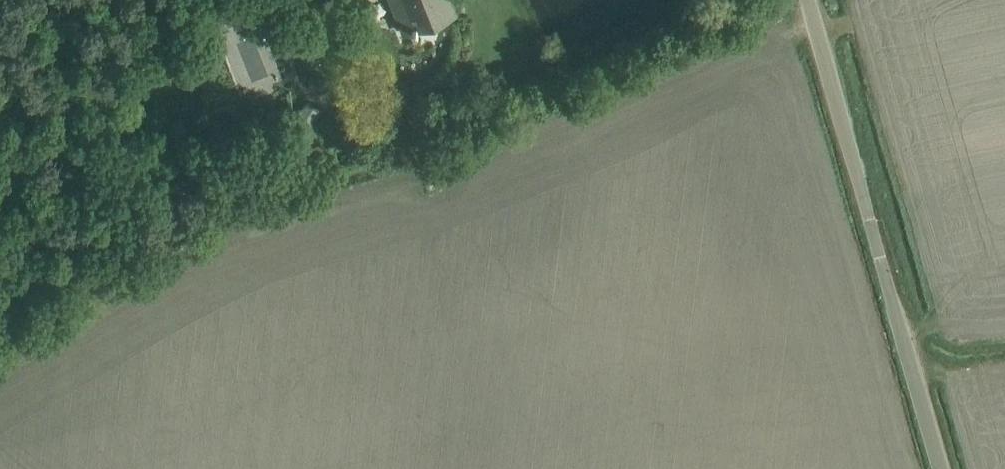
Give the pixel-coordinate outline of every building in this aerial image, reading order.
[(437,18),(456,10),(452,0),(392,0),(404,31),(437,18)] [(304,98),(295,114),(298,116),(295,121),(303,126),(306,121),(311,124),(320,108),(304,98)]
